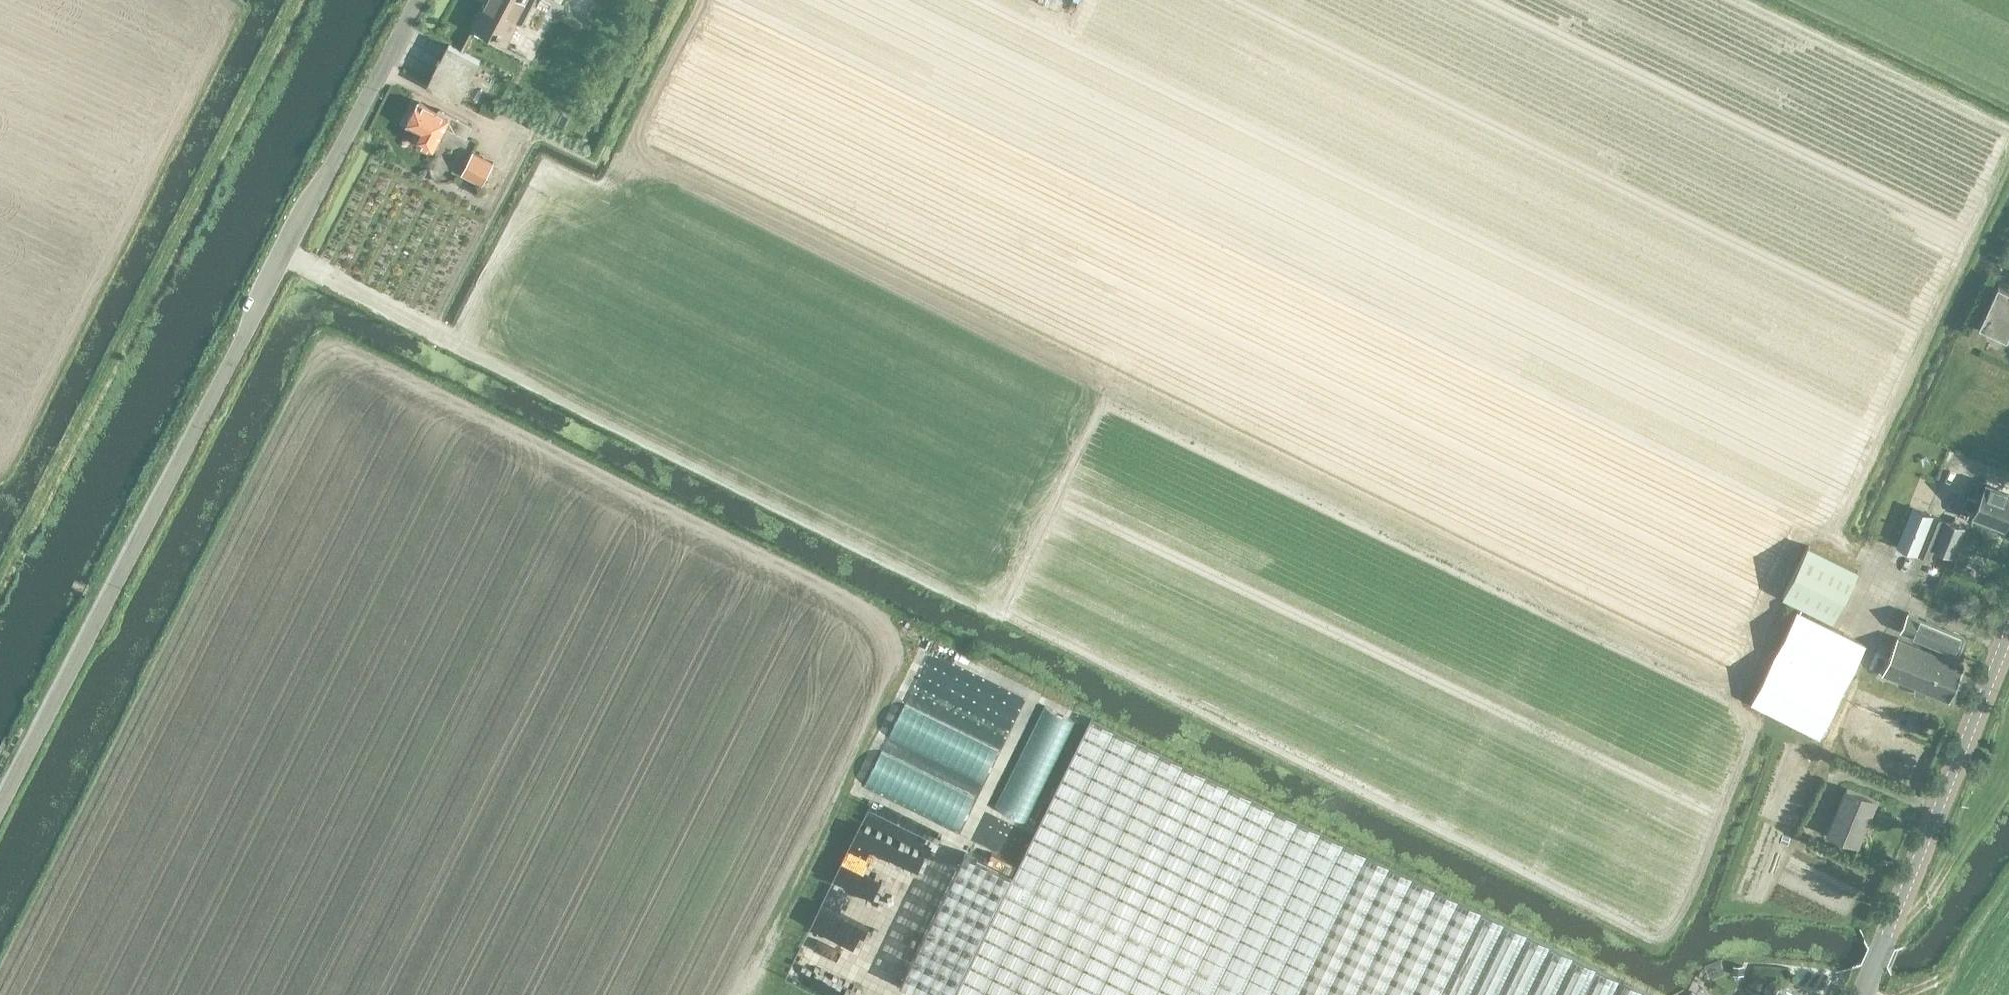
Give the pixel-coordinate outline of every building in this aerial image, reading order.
[(472,25),(507,43),(517,23),(522,25),(535,0),(485,0),(472,25)] [(628,11),(633,0),(604,0),(628,11)] [(481,59),(449,42),(427,83),(459,100),(481,59)] [(407,124),(415,128),(423,132),(418,141),(433,149),(446,125),(467,137),(473,125),(451,113),(450,117),(419,101),(414,110),(411,111),(407,118),(408,121),(407,124)] [(483,184),(494,162),(473,151),(461,173),(483,184)] [(1998,284),(1979,325),(2007,338),(2008,334),(2008,289),(1998,284)] [(1980,499),(1968,494),(1964,505),(1976,510),(1974,514),(2005,526),(2008,516),(2008,493),(1986,484),(1980,499)] [(1913,507),(1897,545),(1928,557),(1918,584),(1936,591),(1950,554),(1954,556),(1965,527),(1913,507)] [(1858,570),(1808,544),(1783,595),(1833,621),(1858,570)] [(1797,610),(1751,701),(1820,736),(1866,644),(1797,610)] [(1958,654),(1964,640),(1966,635),(1908,611),(1900,630),(1958,654)] [(1928,690),(1949,699),(1964,664),(1897,637),(1882,672),(1915,685),(1914,692),(1923,695),(1928,690)] [(889,735),(985,777),(999,746),(903,703),(889,735)] [(1044,703),(997,805),(1029,819),(1075,717),(1044,703)] [(1091,717),(1016,875),(990,863),(965,851),(901,982),(928,994),(1656,994),(1091,717)] [(880,750),(865,783),(961,827),(976,793),(880,750)] [(923,766),(978,792),(984,780),(928,754),(923,766)] [(1847,786),(1828,831),(1858,844),(1876,799),(1847,786)] [(1778,984),(1773,994),(1799,994),(1778,984)]
